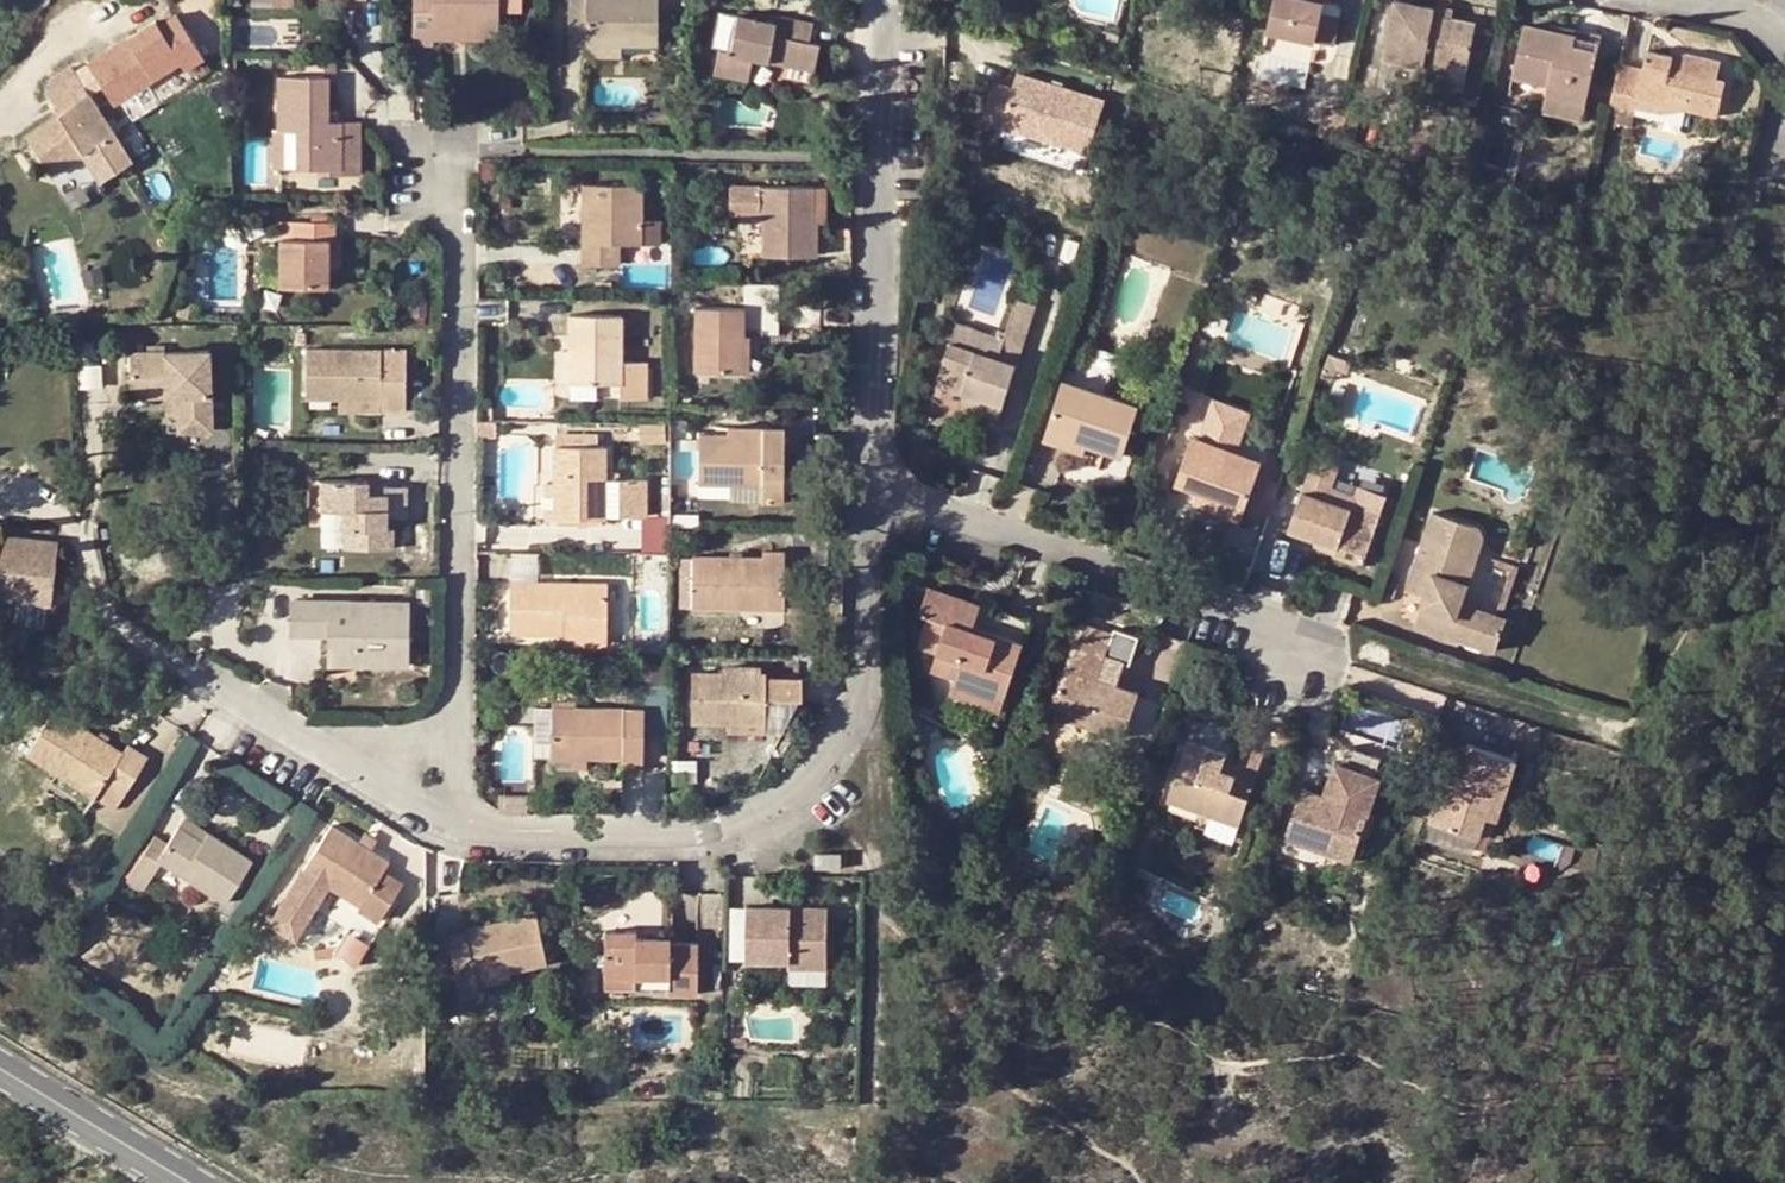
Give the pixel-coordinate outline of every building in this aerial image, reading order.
[(473,14),(498,14),(498,0),(415,0),(415,42),(434,42),(434,36),(434,22),(473,22),(473,14)] [(586,43),(621,43),(658,43),(658,0),(587,0),(587,9),(571,11),(568,11),(568,43),(586,43)] [(571,11),(587,9),(587,0),(571,0),(571,11)] [(1269,28),(1336,42),(1342,15),(1323,11),(1325,0),(1274,0),(1269,28)] [(1342,15),(1343,8),(1339,2),(1328,0),(1325,0),(1323,11),(1342,15)] [(1385,57),(1425,65),(1427,55),(1451,60),(1469,63),(1477,22),(1452,17),(1435,14),(1436,7),(1406,0),(1396,0),(1385,57)] [(847,20),(849,4),(835,1),(833,19),(847,20)] [(1454,6),(1437,3),(1436,7),(1435,14),(1452,17),(1454,6)] [(776,13),(759,10),(758,19),(774,22),(776,13)] [(178,59),(183,66),(202,54),(174,11),(157,23),(153,17),(86,61),(112,102),(178,59)] [(786,58),(787,64),(814,70),(819,43),(810,41),(814,21),(776,13),(774,22),(758,19),(738,15),(729,51),(719,49),(714,72),(747,80),(752,57),(767,60),(768,54),(786,58)] [(434,36),(499,36),(498,14),(473,14),(473,22),(434,22),(434,36)] [(1547,94),(1587,103),(1599,49),(1568,42),(1569,33),(1526,23),(1515,73),(1549,81),(1547,94)] [(1568,42),(1599,49),(1601,40),(1569,33),(1568,42)] [(586,57),(621,57),(621,43),(586,43),(586,57)] [(1644,69),(1619,65),(1610,108),(1634,113),(1635,106),(1637,97),(1664,102),(1666,92),(1688,96),(1686,107),(1717,114),(1725,78),(1717,76),(1720,59),(1689,52),(1687,59),(1673,56),(1647,51),(1644,69)] [(337,53),(326,53),(325,68),(337,68),(337,53)] [(768,54),(767,60),(787,64),(786,58),(768,54)] [(1427,55),(1425,65),(1450,70),(1451,60),(1427,55)] [(758,61),(756,72),(811,81),(812,69),(758,61)] [(59,109),(24,131),(50,172),(82,150),(100,178),(131,158),(73,70),(45,88),(59,109)] [(1106,101),(1018,73),(1013,88),(994,82),(982,119),(1089,153),(1106,101)] [(1549,81),(1515,73),(1512,87),(1547,94),(1549,81)] [(330,120),(330,109),(330,76),(278,76),(278,129),(296,129),(296,167),(319,167),(319,173),(361,173),(361,120),(338,120),(330,120)] [(1635,106),(1664,112),(1686,107),(1688,96),(1666,92),(1664,102),(1637,97),(1635,106)] [(1583,119),(1587,103),(1547,94),(1543,110),(1583,119)] [(330,120),(338,120),(339,109),(330,109),(330,120)] [(296,129),(278,129),(278,168),(296,167),(296,129)] [(590,215),(589,243),(584,242),(584,263),(617,263),(617,243),(640,243),(640,184),(584,184),(584,215),(590,215)] [(810,211),(812,210),(813,185),(761,186),(761,213),(764,213),(764,254),(815,254),(815,220),(809,220),(810,211)] [(809,220),(815,220),(825,221),(825,186),(813,185),(812,210),(810,211),(809,220)] [(281,238),(283,285),(328,284),(328,239),(335,239),(335,221),(294,221),(295,238),(281,238)] [(980,397),(977,409),(974,417),(997,425),(1036,302),(1018,297),(1005,338),(999,357),(951,343),(938,384),(966,392),(980,397)] [(738,336),(743,336),(743,307),(697,307),(697,371),(739,371),(738,336)] [(570,314),(570,349),(570,381),(620,381),(620,397),(648,396),(647,361),(621,361),(620,315),(570,314)] [(999,357),(1005,338),(957,323),(951,343),(999,357)] [(738,336),(739,371),(750,372),(750,337),(743,336),(738,336)] [(378,400),(378,411),(405,411),(406,349),(307,349),(307,399),(340,400),(378,400)] [(560,349),(559,381),(570,381),(570,349),(560,349)] [(135,400),(171,398),(182,398),(182,417),(172,418),(173,433),(215,431),(211,352),(132,356),(135,400)] [(1327,357),(1320,379),(1331,382),(1333,374),(1345,378),(1350,365),(1327,357)] [(1109,394),(1064,379),(1047,430),(1088,444),(1123,454),(1140,404),(1109,394)] [(966,392),(963,404),(977,409),(980,397),(966,392)] [(182,398),(171,398),(172,418),(182,417),(182,398)] [(378,411),(378,400),(340,400),(341,410),(378,411)] [(495,421),(477,421),(477,437),(495,437),(495,421)] [(1088,444),(1047,430),(1044,438),(1086,452),(1088,444)] [(1204,440),(1227,447),(1229,436),(1206,430),(1204,440)] [(556,446),(597,446),(597,432),(556,432),(556,446)] [(730,433),(700,434),(700,483),(781,483),(781,433),(730,433)] [(700,436),(679,436),(679,474),(699,474),(700,436)] [(1192,436),(1177,484),(1198,490),(1246,507),(1262,460),(1227,447),(1204,440),(1192,436)] [(605,446),(597,446),(556,446),(554,446),(554,485),(556,518),(604,518),(605,515),(605,478),(605,446)] [(605,478),(605,515),(620,515),(619,478),(605,478)] [(620,515),(646,515),(646,478),(619,478),(620,515)] [(320,480),(321,508),(344,507),(345,548),(392,547),(393,525),(389,524),(389,515),(406,515),(406,485),(388,485),(387,491),(370,492),(369,485),(369,479),(320,480)] [(311,480),(312,508),(321,508),(320,480),(311,480)] [(544,485),(545,518),(556,518),(554,485),(544,485)] [(1335,488),(1330,500),(1354,509),(1359,496),(1335,488)] [(1194,502),(1242,518),(1246,507),(1198,490),(1194,502)] [(1338,545),(1336,553),(1364,562),(1379,517),(1354,509),(1330,500),(1302,491),(1290,528),(1314,536),(1338,545)] [(1427,607),(1421,605),(1416,623),(1496,650),(1508,617),(1462,601),(1484,536),(1481,527),(1433,510),(1407,587),(1423,591),(1430,594),(1427,607)] [(1314,536),(1311,545),(1336,553),(1338,545),(1314,536)] [(30,602),(51,604),(57,544),(0,538),(0,599),(30,602)] [(763,551),(762,557),(692,555),(693,606),(784,607),(784,551),(763,551)] [(539,573),(539,584),(572,584),(572,573),(539,573)] [(576,631),(576,643),(607,643),(607,583),(572,584),(539,584),(511,584),(512,631),(565,631),(576,631)] [(921,613),(928,615),(923,631),(943,637),(939,652),(935,665),(962,674),(961,678),(981,684),(983,678),(1009,687),(1024,642),(1022,641),(999,633),(998,636),(996,643),(971,635),(973,628),(981,603),(930,585),(921,613)] [(1430,594),(1423,591),(1419,605),(1421,605),(1427,607),(1430,594)] [(291,599),(291,635),(329,635),(329,622),(318,622),(319,600),(291,599)] [(354,655),(354,662),(408,662),(410,601),(319,600),(318,622),(329,622),(329,635),(329,654),(354,655)] [(27,629),(48,630),(51,604),(30,602),(27,629)] [(1030,620),(1005,612),(999,633),(1022,641),(1030,620)] [(1081,624),(1051,713),(1084,724),(1123,737),(1139,692),(1097,678),(1112,633),(1081,624)] [(996,643),(998,636),(973,628),(971,635),(996,643)] [(565,631),(565,643),(576,643),(576,631),(565,631)] [(943,637),(923,631),(918,646),(939,652),(943,637)] [(729,657),(730,671),(761,673),(761,657),(729,657)] [(726,722),(766,722),(766,697),(783,696),(796,696),(801,696),(801,677),(766,677),(766,673),(761,673),(730,671),(693,671),(693,722),(726,722)] [(1002,710),(1009,687),(983,678),(981,684),(961,678),(955,694),(1002,710)] [(783,723),(796,696),(783,696),(766,697),(766,722),(783,723)] [(536,706),(536,742),(552,742),(552,706),(536,706)] [(552,706),(552,742),(552,758),(587,758),(623,757),(623,769),(644,768),(643,716),(630,716),(630,722),(623,722),(623,707),(552,706)] [(104,782),(123,793),(147,756),(127,744),(122,752),(106,742),(97,736),(54,709),(27,751),(95,794),(104,782)] [(1084,724),(1051,713),(1048,722),(1081,733),(1084,724)] [(727,732),(766,732),(766,722),(726,722),(727,732)] [(100,730),(97,736),(106,742),(109,736),(100,730)] [(1217,783),(1223,768),(1227,754),(1187,740),(1168,799),(1240,824),(1265,752),(1244,746),(1236,772),(1231,787),(1217,783)] [(1498,796),(1507,800),(1521,759),(1471,743),(1460,775),(1457,783),(1446,778),(1431,822),(1484,840),(1493,815),(1498,796)] [(1347,747),(1341,765),(1374,776),(1380,757),(1347,747)] [(226,752),(218,765),(285,807),(294,794),(226,752)] [(587,758),(552,758),(553,768),(587,768),(587,758)] [(1352,861),(1366,817),(1339,809),(1342,801),(1369,810),(1380,778),(1374,776),(1341,765),(1335,763),(1325,795),(1302,788),(1284,838),(1352,861)] [(1217,783),(1231,787),(1236,772),(1223,768),(1217,783)] [(1460,775),(1448,772),(1446,778),(1457,783),(1460,775)] [(95,794),(115,807),(123,793),(104,782),(95,794)] [(1493,815),(1501,818),(1507,800),(1498,796),(1493,815)] [(1339,809),(1366,817),(1369,810),(1342,801),(1339,809)] [(203,841),(209,831),(186,816),(179,826),(203,841)] [(389,861),(333,825),(306,866),(272,917),(297,934),(331,882),(361,903),(359,907),(336,941),(358,954),(378,921),(397,891),(377,879),(384,869),(389,861)] [(163,852),(158,858),(146,850),(126,879),(145,891),(164,861),(225,901),(252,859),(209,831),(203,841),(179,826),(163,852)] [(150,843),(146,850),(158,858),(163,852),(150,843)] [(839,871),(839,857),(815,856),(815,871),(839,871)] [(377,879),(397,891),(403,880),(384,869),(377,879)] [(791,962),(791,970),(827,971),(829,907),(748,905),(746,960),(791,962)] [(460,989),(479,985),(476,976),(509,969),(545,961),(534,914),(466,929),(467,934),(449,939),(460,989)] [(605,931),(604,973),(636,974),(635,986),(669,986),(669,992),(698,992),(698,943),(670,944),(670,937),(635,937),(635,931),(605,931)] [(476,976),(479,985),(511,978),(509,969),(476,976)] [(790,986),(827,987),(827,971),(791,970),(790,986)] [(604,973),(604,986),(635,986),(636,974),(604,973)]
